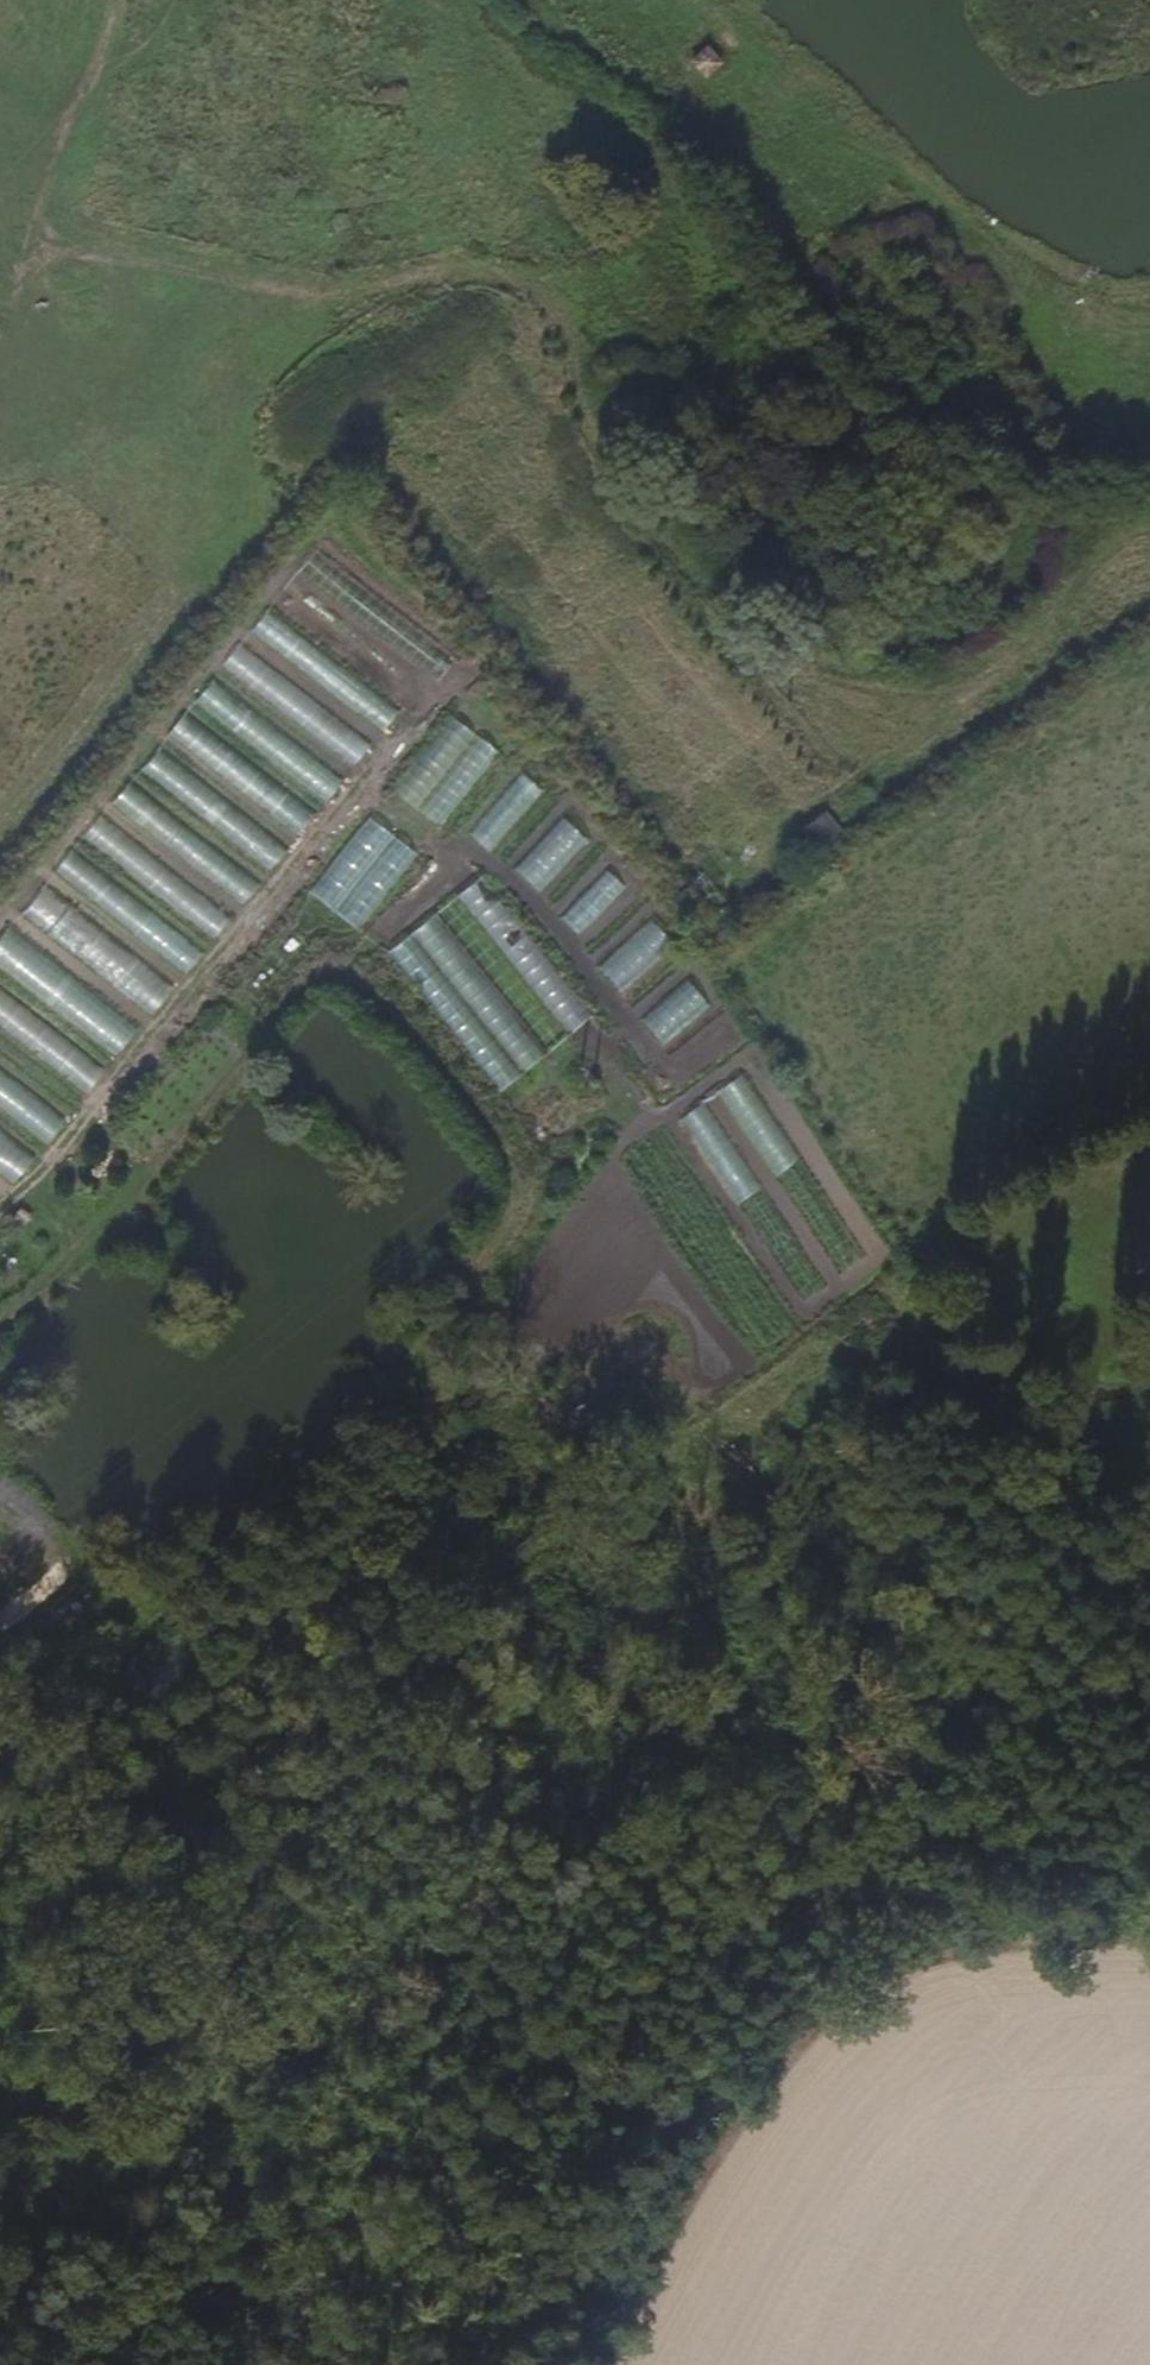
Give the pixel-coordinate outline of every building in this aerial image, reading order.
[(393,684),(428,637),(333,565),(297,613),(393,684)] [(265,615),(252,634),(325,681),(338,661),(265,615)] [(352,760),(365,742),(236,649),(223,666),(352,760)] [(324,801),(339,784),(214,680),(200,697),(324,801)] [(303,814),(286,800),(288,798),(186,715),(172,732),(291,829),(303,814)] [(159,752),(145,769),(269,871),(283,854),(159,752)] [(795,835),(808,859),(841,840),(828,816),(795,835)] [(100,820),(86,838),(216,938),(230,920),(100,820)] [(185,974),(201,955),(74,851),(58,869),(185,974)] [(43,892),(25,916),(155,1013),(173,989),(43,892)] [(0,942),(0,962),(116,1056),(136,1031),(10,930),(0,942)] [(103,1072),(0,994),(0,1025),(88,1092),(103,1072)] [(20,1122),(38,1100),(0,1069),(0,1106),(20,1122)] [(11,1185),(31,1160),(0,1134),(0,1176),(11,1185)] [(686,1162),(663,1177),(700,1234),(723,1219),(686,1162)]
